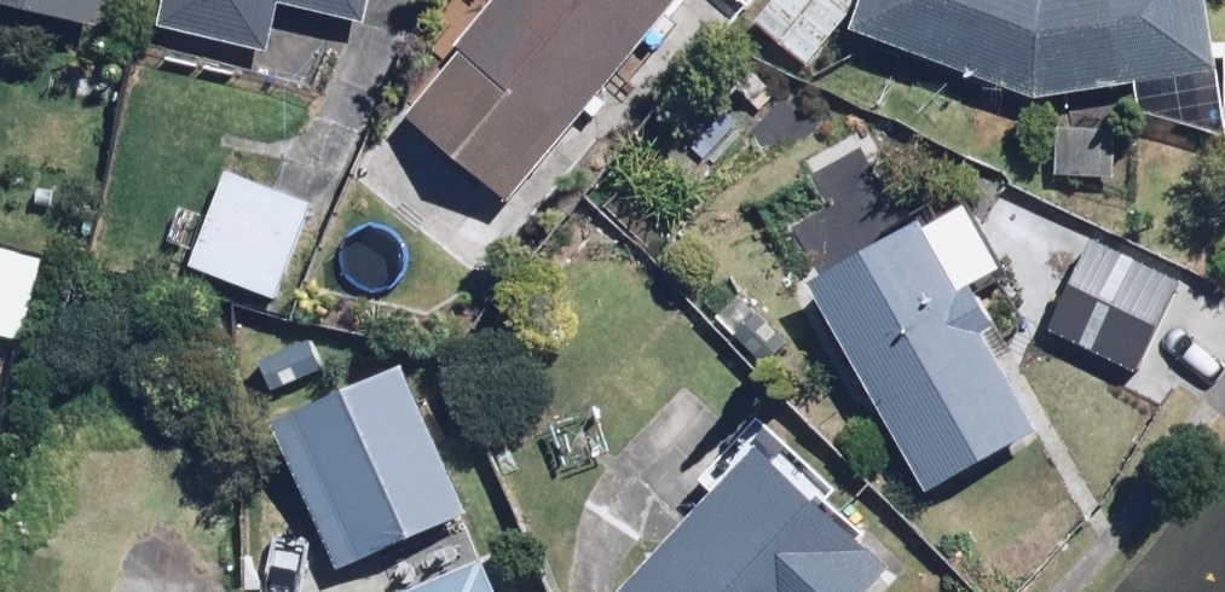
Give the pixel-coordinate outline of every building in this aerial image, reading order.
[(93,33),(100,0),(0,0),(0,14),(93,33)] [(151,37),(263,61),(274,7),(364,26),(369,0),(158,0),(151,37)] [(675,0),(500,0),(393,128),(496,214),(675,0)] [(845,28),(1032,104),(1135,87),(1142,133),(1222,120),(1203,0),(772,0),(752,24),(806,70),(845,28)] [(1116,135),(1049,130),(1045,180),(1113,185),(1116,135)] [(841,254),(788,284),(866,423),(874,418),(920,502),(1032,439),(981,347),(995,339),(973,300),(1006,282),(970,218),(927,242),(871,143),(800,182),(841,254)] [(313,206),(222,172),(187,266),(279,300),(313,206)] [(1139,299),(1044,258),(1020,313),(1115,354),(1139,299)] [(787,347),(734,293),(708,319),(760,373),(787,347)] [(413,361),(261,418),(324,586),(477,529),(413,361)] [(767,428),(612,591),(876,591),(890,578),(829,520),(846,502),(767,428)] [(478,563),(409,591),(491,591),(478,563)] [(149,573),(111,564),(104,591),(145,591),(149,573)]
